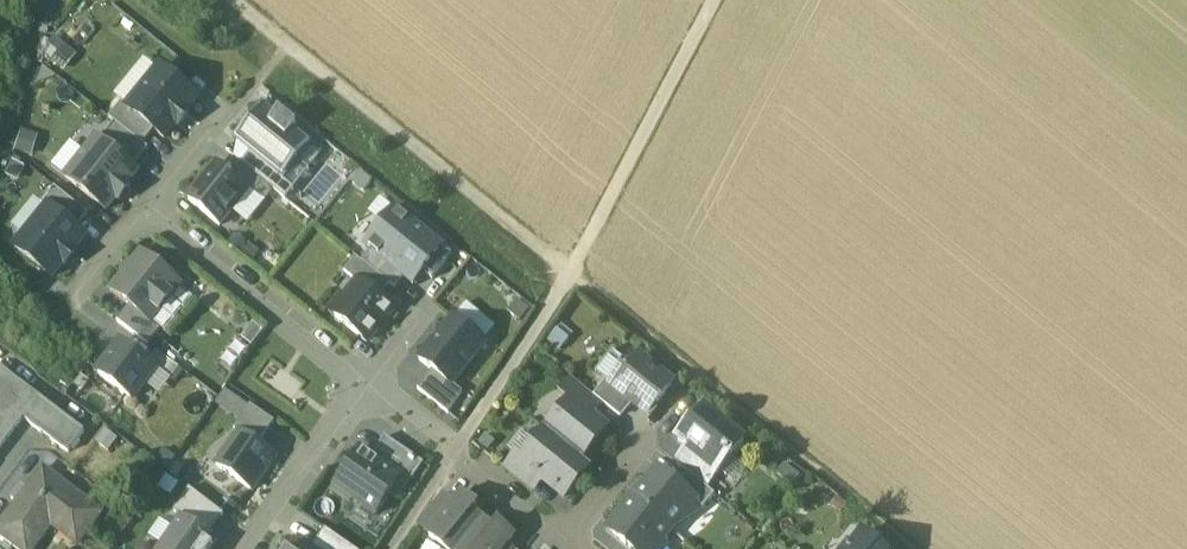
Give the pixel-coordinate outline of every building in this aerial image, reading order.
[(54,36),(42,53),(64,69),(76,52),(54,36)] [(158,69),(126,109),(170,143),(201,103),(158,69)] [(233,140),(285,180),(287,178),(286,176),(310,145),(312,147),(315,143),(296,129),(297,127),(280,113),(278,115),(263,103),(261,105),(262,107),(238,138),(236,136),(233,140)] [(120,110),(111,121),(145,147),(153,136),(120,110)] [(145,153),(111,127),(100,141),(134,167),(145,153)] [(97,140),(67,178),(107,209),(116,198),(120,201),(131,187),(128,185),(138,172),(97,140)] [(250,153),(241,165),(286,200),(295,189),(250,153)] [(219,165),(190,200),(221,226),(232,212),(230,210),(248,188),(219,165)] [(274,191),(241,165),(232,175),(266,202),(274,191)] [(89,214),(54,188),(42,204),(48,208),(76,230),(89,214)] [(48,208),(16,248),(53,278),(64,265),(66,267),(78,253),(74,250),(85,237),(76,230),(48,208)] [(395,210),(366,246),(414,285),(424,273),(433,280),(453,256),(395,210)] [(363,262),(396,289),(404,278),(371,252),(363,262)] [(141,253),(109,297),(152,327),(184,284),(141,253)] [(380,297),(390,285),(357,258),(345,272),(358,282),(360,279),(380,297)] [(349,302),(336,317),(368,342),(394,309),(360,280),(345,298),(349,302)] [(125,313),(117,325),(147,346),(156,334),(125,313)] [(483,343),(452,319),(420,361),(433,371),(452,385),(483,343)] [(119,341),(95,373),(134,403),(158,371),(119,341)] [(639,358),(627,373),(624,370),(611,386),(632,404),(648,416),(673,385),(639,358)] [(24,418),(41,397),(0,366),(0,450),(24,418)] [(433,371),(418,389),(449,414),(463,393),(452,385),(433,371)] [(594,397),(573,380),(561,395),(571,402),(572,401),(592,417),(602,404),(594,397)] [(611,386),(607,382),(594,397),(602,404),(620,418),(632,404),(611,386)] [(85,431),(41,397),(24,418),(69,452),(85,431)] [(571,402),(546,432),(581,460),(607,429),(599,423),(596,426),(593,423),(592,417),(572,401),(571,402)] [(274,422),(251,406),(235,429),(258,445),(274,422)] [(744,441),(705,410),(692,426),(690,424),(677,440),(689,450),(718,473),(719,473),(731,458),(731,457),(744,441)] [(522,462),(521,463),(541,480),(546,483),(552,483),(557,487),(554,490),(564,498),(590,467),(581,460),(546,432),(522,462)] [(275,458),(239,433),(217,465),(253,491),(275,458)] [(425,464),(386,437),(372,457),(403,479),(391,497),(398,503),(411,484),(425,464)] [(359,450),(335,484),(378,513),(402,479),(359,450)] [(718,473),(689,450),(677,465),(688,473),(706,488),(718,473)] [(541,480),(521,463),(522,462),(517,457),(507,470),(532,491),(541,480)] [(0,527),(0,535),(18,548),(34,548),(59,516),(85,536),(102,514),(44,469),(0,527)] [(677,486),(657,470),(633,501),(672,532),(674,529),(690,517),(687,513),(695,503),(696,502),(677,486)] [(706,488),(688,473),(677,486),(696,502),(695,503),(704,510),(715,496),(706,488)] [(224,514),(189,490),(174,511),(209,535),(224,514)] [(456,505),(443,495),(419,525),(432,535),(456,505)] [(430,537),(444,548),(462,548),(484,521),(477,515),(476,515),(473,512),(477,507),(463,496),(456,505),(432,535),(430,537)] [(633,501),(608,531),(630,548),(663,548),(667,546),(663,543),(672,532),(633,501)] [(181,518),(160,548),(213,548),(217,542),(181,518)] [(462,548),(503,548),(506,546),(513,537),(500,526),(496,531),(492,528),(492,527),(484,521),(462,548)] [(325,530),(312,548),(354,548),(325,530)] [(851,548),(849,547),(848,548),(880,548),(862,535),(851,548)]
